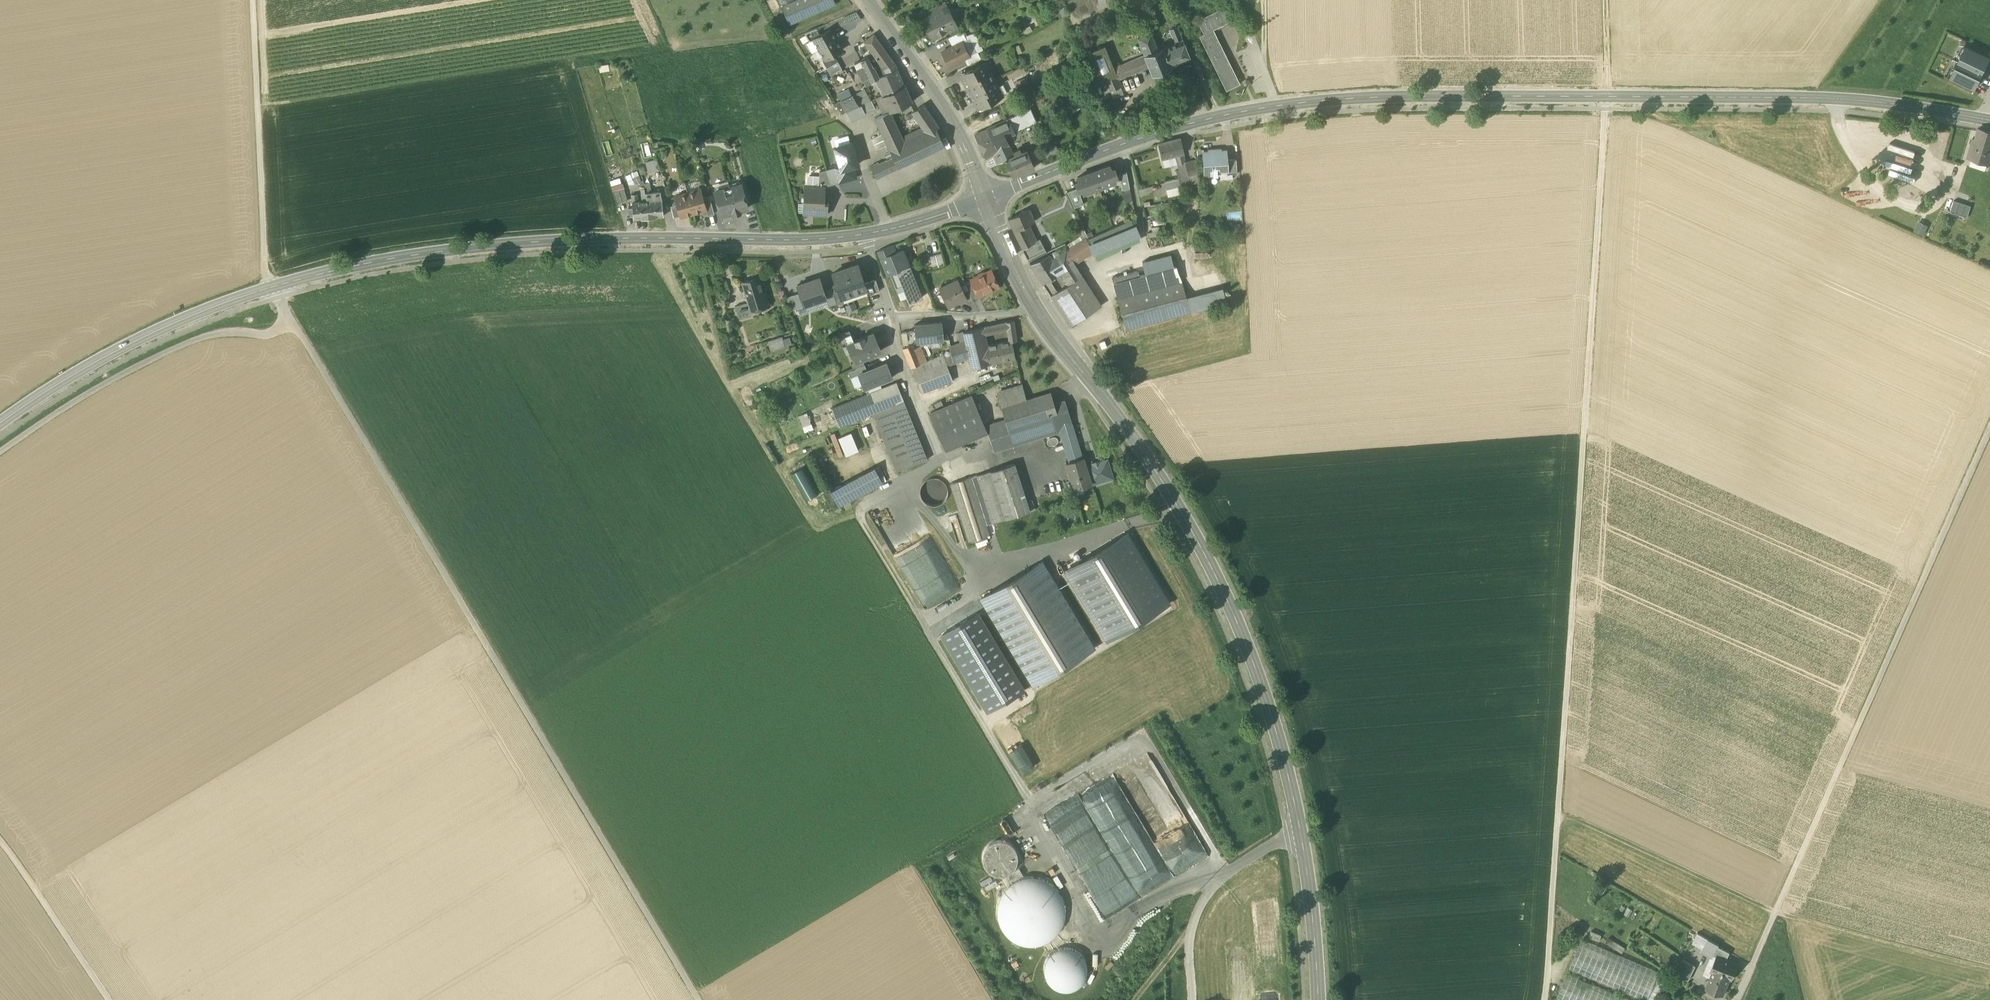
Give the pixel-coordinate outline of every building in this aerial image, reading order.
[(781,5),(789,23),(836,4),(834,0),(792,0),(781,5)] [(927,11),(930,16),(945,9),(943,4),(927,11)] [(1199,36),(1226,90),(1240,84),(1213,29),(1231,20),(1224,7),(1197,20),(1203,34),(1199,36)] [(922,21),(932,39),(955,28),(945,9),(930,16),(922,21)] [(1169,30),(1175,43),(1182,39),(1177,27),(1169,30)] [(810,42),(813,40),(813,39),(820,35),(816,29),(805,33),(810,42)] [(812,54),(815,52),(836,40),(831,29),(820,35),(813,39),(813,40),(810,42),(806,44),(812,54)] [(948,38),(952,47),(961,42),(966,40),(964,37),(962,31),(948,38)] [(1170,66),(1162,48),(1158,50),(1150,32),(1137,38),(1144,55),(1149,66),(1152,74),(1170,66)] [(974,33),(964,37),(966,40),(961,42),(968,57),(977,52),(983,49),(974,33)] [(864,42),(887,74),(897,69),(893,62),(877,40),(874,35),(864,42)] [(1189,58),(1182,39),(1175,43),(1162,48),(1170,66),(1189,58)] [(836,40),(815,52),(820,62),(822,61),(825,59),(825,60),(834,55),(842,50),(836,40)] [(942,52),(950,66),(964,59),(968,57),(961,42),(952,47),(942,52)] [(1105,80),(1116,76),(1113,68),(1104,46),(1088,52),(1100,82),(1105,80)] [(1988,58),(1965,47),(1951,77),(1973,88),(1980,75),(1978,73),(1979,70),(1982,71),(1988,58)] [(964,59),(967,65),(981,59),(977,52),(968,57),(964,59)] [(841,68),(838,62),(834,55),(825,60),(825,59),(822,61),(827,69),(830,75),(841,68)] [(1118,65),(1113,68),(1116,76),(1117,79),(1123,77),(1149,66),(1144,55),(1118,65)] [(871,81),(874,80),(879,78),(874,67),(873,68),(868,58),(861,62),(864,67),(869,77),(871,81)] [(961,77),(969,92),(994,79),(990,72),(988,73),(984,65),(986,64),(985,63),(972,70),(974,72),(969,75),(968,73),(961,77)] [(857,70),(862,81),(869,77),(864,67),(857,70)] [(887,74),(879,78),(874,80),(875,81),(873,82),(874,84),(876,84),(882,95),(904,86),(897,69),(887,74)] [(1116,76),(1105,80),(1109,91),(1120,86),(1117,79),(1116,76)] [(994,79),(969,92),(977,107),(984,104),(983,102),(988,100),(989,103),(1002,96),(1002,95),(999,96),(995,88),(998,87),(994,79)] [(1003,84),(998,87),(995,88),(999,96),(1002,95),(1007,92),(1003,84)] [(904,86),(882,95),(889,112),(890,112),(913,102),(905,85),(904,86)] [(852,97),(851,95),(848,89),(837,94),(841,102),(852,97)] [(851,95),(852,97),(854,96),(857,102),(863,100),(864,104),(870,101),(864,89),(851,95)] [(885,113),(889,112),(882,95),(878,97),(885,113)] [(852,97),(841,102),(846,112),(859,106),(857,102),(854,96),(852,97)] [(864,104),(861,105),(865,113),(874,108),(871,101),(870,101),(864,104)] [(841,114),(846,112),(841,102),(835,105),(841,114)] [(887,145),(892,156),(898,168),(944,146),(936,128),(939,127),(923,104),(914,111),(916,115),(914,116),(922,127),(925,133),(905,143),(902,137),(890,112),(889,112),(885,113),(874,119),(882,134),(887,145)] [(865,115),(865,113),(861,105),(859,106),(846,112),(851,121),(865,115)] [(1007,118),(1014,133),(1037,123),(1030,108),(1007,118)] [(1007,121),(988,129),(996,146),(995,146),(1001,162),(1006,159),(1014,156),(1007,140),(1005,140),(1004,137),(1014,133),(1007,118),(1006,119),(1007,121)] [(922,127),(902,137),(905,143),(925,133),(922,127)] [(996,146),(988,129),(975,135),(990,167),(1001,162),(995,146),(996,146)] [(1989,164),(1989,132),(1979,129),(1976,139),(1973,138),(1967,157),(1989,164)] [(871,139),(876,150),(887,145),(882,134),(871,139)] [(1175,155),(1177,164),(1185,163),(1186,162),(1180,138),(1158,143),(1162,159),(1175,155)] [(643,153),(650,151),(647,141),(640,143),(643,153)] [(840,166),(841,169),(852,166),(857,165),(851,142),(835,147),(840,166)] [(1205,176),(1220,175),(1220,172),(1226,171),(1227,171),(1226,160),(1226,150),(1221,151),(1221,149),(1208,150),(1208,151),(1203,152),(1205,176)] [(1006,159),(1013,177),(1034,168),(1027,150),(1014,156),(1006,159)] [(876,179),(898,168),(892,156),(870,166),(876,179)] [(1226,171),(1226,174),(1232,174),(1237,174),(1236,159),(1226,160),(1227,171),(1226,171)] [(646,164),(648,173),(660,170),(658,160),(646,164)] [(1185,163),(1188,176),(1197,173),(1196,160),(1186,162),(1185,163)] [(1178,178),(1180,186),(1190,184),(1188,176),(1185,163),(1177,164),(1179,169),(1176,170),(1178,178)] [(834,167),(838,182),(856,178),(852,166),(841,169),(840,166),(834,167)] [(1109,166),(1093,171),(1099,187),(1115,182),(1114,178),(1117,177),(1114,168),(1111,170),(1109,166)] [(834,167),(826,170),(831,185),(838,182),(834,167)] [(824,186),(824,187),(831,185),(826,170),(819,171),(818,186),(824,186)] [(632,180),(634,184),(641,181),(639,177),(637,171),(630,174),(632,180)] [(1083,193),(1099,187),(1093,171),(1077,177),(1079,181),(1075,182),(1077,188),(1078,190),(1079,190),(1082,189),(1083,193)] [(1118,174),(1123,190),(1130,188),(1126,171),(1118,174)] [(1164,181),(1166,189),(1177,187),(1180,186),(1178,178),(1164,181)] [(1164,181),(1148,185),(1150,195),(1166,191),(1164,181)] [(645,183),(647,193),(651,193),(653,192),(652,182),(645,183)] [(714,191),(721,215),(733,212),(733,214),(740,212),(739,210),(748,208),(741,184),(714,191)] [(803,213),(826,214),(827,195),(824,195),(824,187),(824,186),(818,186),(805,185),(804,195),(801,197),(801,201),(804,203),(803,213)] [(1166,189),(1168,198),(1179,195),(1177,187),(1166,189)] [(1074,207),(1083,204),(1079,190),(1078,190),(1077,188),(1067,192),(1074,207)] [(613,192),(616,203),(627,200),(624,189),(613,192)] [(1845,195),(1868,198),(1869,191),(1846,189),(1845,195)] [(700,190),(688,193),(693,213),(697,212),(697,211),(705,209),(702,197),(700,190)] [(649,217),(646,193),(641,194),(642,201),(638,201),(637,194),(631,195),(632,206),(629,207),(630,214),(633,214),(634,219),(649,217)] [(647,193),(646,193),(649,217),(663,216),(662,199),(652,200),(651,193),(647,193)] [(693,213),(688,193),(675,196),(677,204),(680,216),(689,213),(690,214),(693,213)] [(705,209),(707,216),(714,214),(709,195),(702,197),(705,209)] [(1950,212),(1967,218),(1971,206),(1954,201),(1950,212)] [(671,206),(674,218),(680,216),(677,204),(671,206)] [(1008,219),(1013,231),(1022,227),(1028,224),(1034,221),(1029,209),(1008,219)] [(1124,232),(1126,237),(1136,233),(1130,218),(1121,222),(1124,232)] [(1924,234),(1929,225),(1919,220),(1914,229),(1924,234)] [(1061,270),(1069,283),(1082,274),(1073,261),(1091,249),(1093,252),(1126,237),(1124,232),(1121,222),(1084,238),(1053,258),(1061,270)] [(1029,244),(1036,240),(1028,224),(1022,227),(1028,239),(1027,240),(1029,244)] [(1028,239),(1022,227),(1013,231),(1022,248),(1030,245),(1029,244),(1027,240),(1028,239)] [(1093,252),(1097,262),(1140,244),(1136,233),(1126,237),(1093,252)] [(1036,240),(1029,244),(1030,245),(1022,248),(1029,262),(1047,253),(1039,238),(1036,240)] [(894,253),(893,250),(895,249),(893,245),(878,251),(887,275),(890,274),(897,272),(897,271),(901,270),(900,269),(909,266),(903,250),(894,253)] [(941,253),(929,257),(933,268),(944,265),(941,253)] [(1032,268),(1042,282),(1049,278),(1053,275),(1061,270),(1053,258),(1050,254),(1030,264),(1032,268)] [(922,280),(915,263),(909,266),(915,281),(916,282),(922,280)] [(836,286),(840,298),(841,297),(865,289),(866,289),(864,283),(858,264),(832,273),(836,286)] [(1111,267),(1112,276),(1136,273),(1135,264),(1111,267)] [(915,281),(909,266),(900,269),(901,270),(897,271),(897,272),(890,274),(897,293),(904,290),(909,302),(922,297),(916,282),(915,281)] [(971,282),(978,296),(979,296),(999,286),(991,270),(985,273),(983,273),(978,275),(977,277),(970,280),(971,282)] [(1101,306),(1082,274),(1069,283),(1057,290),(1051,281),(1049,278),(1042,282),(1070,325),(1080,319),(1101,306)] [(742,282),(747,299),(756,296),(759,306),(766,304),(768,303),(765,292),(763,293),(758,277),(742,282)] [(800,292),(804,305),(825,298),(826,298),(823,290),(819,277),(797,285),(800,292)] [(865,289),(867,295),(879,291),(875,279),(864,283),(866,289),(865,289)] [(939,288),(948,307),(965,299),(966,299),(963,292),(957,280),(939,288)] [(1126,329),(1190,312),(1187,299),(1181,281),(1117,298),(1126,329)] [(966,285),(968,290),(973,301),(979,298),(979,296),(978,296),(971,282),(966,285)] [(836,303),(837,305),(843,303),(841,297),(840,298),(836,286),(831,288),(836,303)] [(836,303),(831,288),(823,290),(826,298),(825,298),(828,306),(836,303)] [(841,297),(843,303),(867,295),(865,289),(841,297)] [(973,301),(968,290),(963,292),(966,299),(965,299),(967,304),(973,301)] [(1223,290),(1187,299),(1190,312),(1226,303),(1223,290)] [(800,292),(792,295),(797,308),(804,305),(800,292)] [(797,308),(792,295),(786,297),(790,310),(797,308)] [(751,309),(759,306),(756,296),(747,299),(748,302),(750,309),(751,309)] [(735,306),(739,319),(753,314),(752,311),(751,309),(750,309),(748,302),(735,306)] [(847,311),(856,308),(854,302),(845,305),(847,311)] [(986,327),(962,332),(965,344),(968,357),(969,362),(971,367),(988,364),(984,346),(981,334),(988,333),(998,330),(1006,328),(1008,342),(1011,341),(1014,357),(1018,357),(1016,340),(1015,333),(1013,320),(996,324),(986,327)] [(915,342),(919,342),(940,340),(943,340),(942,322),(914,325),(914,331),(915,342)] [(838,335),(843,346),(847,344),(847,343),(853,341),(849,330),(838,335)] [(902,347),(903,347),(911,344),(912,343),(915,342),(914,331),(900,333),(902,347)] [(855,362),(862,359),(881,351),(873,333),(853,341),(847,343),(847,344),(855,362)] [(792,343),(789,336),(783,338),(782,335),(767,340),(770,351),(792,343)] [(984,346),(988,364),(1014,359),(1014,357),(1011,341),(1008,342),(984,346)] [(953,350),(937,356),(942,368),(947,366),(968,357),(965,344),(960,345),(959,342),(952,345),(953,350)] [(911,367),(912,367),(926,361),(919,345),(913,348),(911,344),(903,347),(911,367)] [(937,356),(926,361),(912,367),(922,393),(953,380),(947,366),(942,368),(937,356)] [(851,363),(853,369),(864,365),(862,359),(855,362),(851,363)] [(892,377),(886,362),(872,368),(872,369),(867,370),(858,374),(858,375),(862,384),(863,389),(867,387),(882,381),(892,377)] [(867,370),(864,365),(848,372),(850,378),(858,375),(858,374),(867,370)] [(858,375),(850,378),(854,387),(862,384),(858,375)] [(869,393),(884,387),(882,381),(867,387),(869,393)] [(839,427),(873,413),(904,401),(896,382),(884,387),(869,393),(831,408),(839,427)] [(996,392),(1001,408),(1027,400),(1022,384),(996,392)] [(993,451),(1059,431),(1073,427),(1074,427),(1065,400),(1054,404),(1050,393),(1027,400),(1001,408),(1005,420),(986,425),(993,451)] [(930,412),(946,450),(986,433),(971,395),(930,412)] [(897,472),(912,465),(905,447),(900,435),(915,429),(904,401),(873,413),(897,472)] [(798,416),(805,432),(813,429),(807,412),(798,416)] [(1082,458),(1073,427),(1059,431),(1063,443),(1066,442),(1072,461),(1082,458)] [(900,435),(905,447),(920,441),(915,429),(900,435)] [(851,433),(838,438),(845,456),(858,450),(851,433)] [(920,441),(905,447),(912,465),(928,459),(920,441)] [(1063,443),(1069,462),(1072,461),(1066,442),(1063,443)] [(1066,463),(1073,488),(1082,485),(1090,483),(1091,483),(1088,473),(1087,474),(1085,466),(1082,458),(1072,461),(1069,462),(1066,463)] [(1092,464),(1085,466),(1087,474),(1088,473),(1091,483),(1090,483),(1091,484),(1112,477),(1107,460),(1100,462),(1100,461),(1092,463),(1092,464)] [(1033,501),(1027,503),(1015,465),(976,477),(990,525),(1017,517),(1030,513),(1036,511),(1033,501)] [(838,506),(882,483),(874,467),(830,490),(838,506)] [(919,493),(920,498),(923,502),(928,505),(933,506),(938,505),(943,503),(946,498),(947,493),(947,488),(945,483),(941,480),(936,478),(931,478),(926,480),(922,483),(919,488),(919,493)] [(949,485),(966,541),(987,535),(985,527),(970,478),(949,485)] [(1085,493),(1082,485),(1073,488),(1076,496),(1085,493)] [(1065,570),(1107,640),(1168,603),(1126,533),(1065,570)] [(981,597),(1033,684),(1093,648),(1041,561),(981,597)] [(976,613),(942,634),(988,711),(1022,690),(976,613)] [(1156,845),(1168,839),(1155,834),(1160,821),(1152,822),(1154,815),(1152,814),(1150,820),(1147,805),(1155,804),(1163,782),(1151,756),(1117,772),(1116,772),(1114,768),(1072,776),(1076,798),(1046,813),(1073,867),(1079,850),(1081,849),(1079,837),(1083,836),(1085,847),(1107,843),(1108,846),(1120,840),(1119,838),(1124,824),(1129,834),(1147,825),(1156,845)] [(1171,846),(1195,835),(1185,813),(1168,821),(1173,831),(1166,834),(1171,846)] [(1001,819),(1001,822),(1008,833),(1010,834),(1012,833),(1013,831),(1006,820),(1003,818),(1001,819)] [(982,860),(985,867),(990,872),(996,874),(1003,874),(1009,872),(1014,867),(1017,861),(1017,854),(1014,847),(1010,843),(1003,840),(996,840),(990,842),(985,847),(982,854),(982,860)] [(1016,869),(1004,876),(1008,883),(1020,876),(1016,869)] [(997,909),(999,922),(1006,933),(1017,941),(1030,944),(1043,942),(1054,935),(1062,924),(1065,911),(1063,898),(1056,887),(1045,879),(1039,878),(1032,876),(1019,878),(1007,885),(1000,896),(997,909)] [(995,879),(984,885),(987,889),(997,883),(995,879)] [(1589,936),(1599,941),(1601,935),(1591,931),(1589,936)] [(1703,948),(1708,938),(1697,932),(1692,942),(1703,948)] [(1622,952),(1625,947),(1608,936),(1605,941),(1622,952)] [(1718,945),(1719,944),(1708,938),(1703,948),(1701,951),(1712,957),(1714,953),(1718,945)] [(1644,999),(1647,999),(1656,978),(1659,972),(1581,939),(1569,968),(1644,999)] [(1716,954),(1726,958),(1730,950),(1718,945),(1714,953),(1716,954)] [(1043,964),(1044,973),(1047,980),(1053,986),(1061,989),(1070,989),(1078,985),(1083,979),(1086,971),(1086,963),(1083,955),(1077,949),(1069,946),(1060,947),(1052,950),(1046,956),(1043,964)] [(1706,987),(1723,994),(1730,977),(1732,978),(1738,963),(1726,958),(1716,954),(1710,969),(1713,970),(1706,987)] [(1676,973),(1688,979),(1695,965),(1684,959),(1676,973)] [(1560,999),(1631,999),(1567,973),(1556,998),(1560,999)] [(1656,978),(1647,999),(1655,999),(1664,981),(1656,978)]
